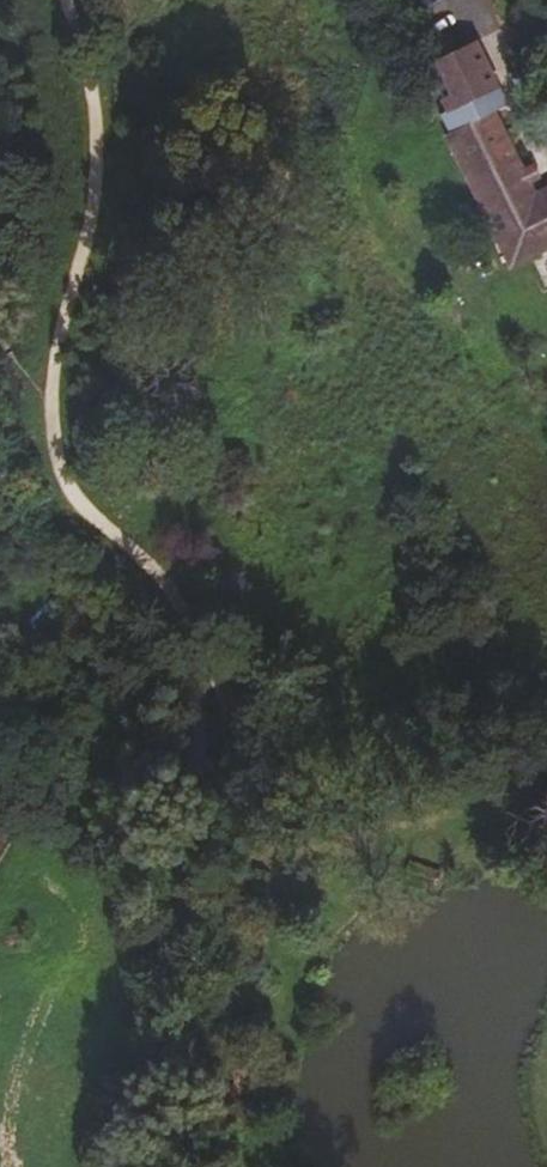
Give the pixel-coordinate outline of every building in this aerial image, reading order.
[(546,244),(546,181),(521,194),(473,107),(477,103),(439,40),(387,65),(403,94),(419,125),(497,270),(546,244)]
